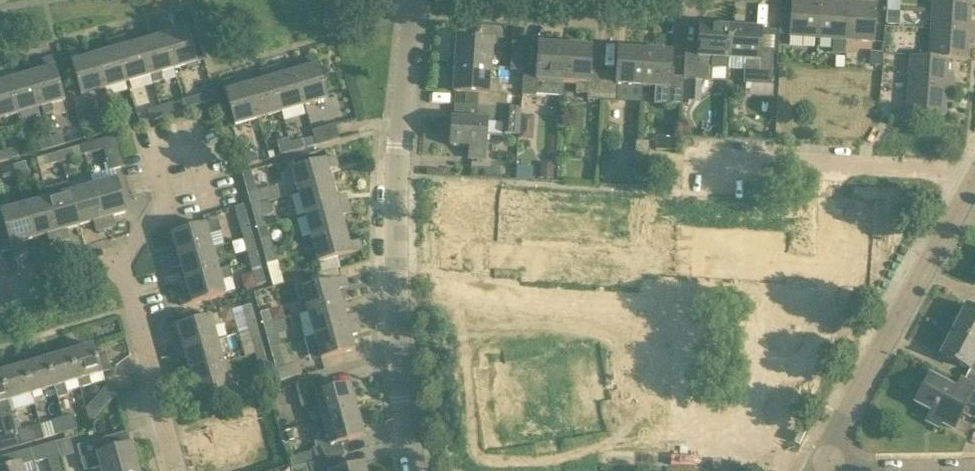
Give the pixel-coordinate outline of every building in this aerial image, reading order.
[(817,39),(820,1),(801,0),(791,0),(788,37),(817,39)] [(817,39),(832,40),(831,51),(844,51),(845,41),(848,0),(838,0),(838,3),(820,1),(817,39)] [(845,41),(874,43),(876,5),(857,4),(857,0),(848,0),(845,41)] [(900,0),(888,0),(887,22),(899,22),(900,0)] [(930,30),(974,33),(974,24),(969,24),(970,4),(932,1),(930,30)] [(187,29),(173,33),(170,22),(160,25),(173,70),(197,64),(187,29)] [(163,80),(162,74),(173,70),(160,25),(151,28),(154,39),(140,43),(150,77),(151,77),(153,83),(163,80)] [(713,59),(728,60),(730,28),(699,26),(698,44),(685,43),(682,77),(683,80),(711,81),(713,59)] [(772,49),(759,48),(760,30),(730,28),(728,60),(744,61),(743,83),(770,84),(772,49)] [(910,57),(966,61),(968,43),(974,43),(974,33),(930,30),(929,58),(910,57)] [(140,43),(128,46),(124,36),(114,39),(127,84),(150,77),(140,43)] [(108,52),(94,56),(104,90),(127,84),(114,39),(104,42),(108,52)] [(455,39),(454,66),(489,68),(491,41),(455,39)] [(510,71),(523,72),(523,67),(525,68),(526,43),(511,42),(510,71)] [(536,68),(525,68),(523,67),(523,72),(521,96),(536,97),(536,95),(560,96),(563,46),(538,44),(536,68)] [(602,72),(590,71),(590,48),(563,46),(560,96),(562,97),(562,88),(575,89),(575,94),(587,95),(587,99),(601,100),(602,72)] [(94,56),(81,60),(78,49),(67,52),(71,63),(70,63),(80,97),(104,90),(94,56)] [(642,87),(644,51),(617,50),(615,73),(602,72),(601,100),(641,103),(642,87)] [(642,87),(655,88),(654,104),(681,106),(683,80),(682,77),(669,76),(670,53),(644,51),(642,87)] [(304,58),(306,69),(294,73),(304,106),(327,100),(318,66),(315,55),(304,58)] [(64,101),(54,68),(55,68),(52,57),(41,60),(43,71),(31,75),(40,108),(41,108),(43,114),(53,111),(51,105),(64,101)] [(910,57),(908,85),(952,88),(953,80),(946,79),(947,60),(966,62),(966,61),(910,57)] [(294,73),(281,77),(277,66),(268,68),(281,113),(304,106),(294,73)] [(498,81),(489,80),(489,68),(454,66),(452,92),(464,93),(463,106),(505,109),(506,95),(498,94),(498,81)] [(31,75),(18,78),(15,67),(5,70),(17,114),(40,108),(31,75)] [(260,82),(248,86),(258,119),(281,113),(268,68),(258,71),(260,82)] [(17,114),(5,70),(0,71),(0,119),(17,114)] [(221,81),(226,92),(225,93),(234,126),(258,119),(248,86),(236,89),(232,78),(221,81)] [(952,99),(952,88),(908,85),(906,114),(944,117),(945,99),(952,99)] [(182,100),(185,109),(215,101),(212,92),(182,100)] [(172,104),(159,107),(161,116),(174,113),(172,104)] [(484,161),(484,148),(485,135),(502,136),(502,135),(518,135),(520,110),(505,109),(463,106),(454,105),(453,119),(451,119),(450,146),(468,147),(467,160),(484,161)] [(150,119),(161,116),(159,107),(147,110),(150,119)] [(533,137),(535,114),(525,113),(522,136),(533,137)] [(125,117),(113,121),(115,130),(128,126),(125,117)] [(115,130),(113,121),(101,124),(103,133),(115,130)] [(312,131),(314,138),(316,146),(339,139),(335,125),(312,131)] [(62,135),(49,139),(51,148),(64,144),(62,135)] [(115,136),(81,146),(85,157),(96,153),(95,152),(103,150),(109,172),(124,167),(115,136)] [(292,152),(289,143),(287,138),(277,141),(278,147),(277,147),(280,156),(292,152)] [(40,151),(51,148),(49,139),(38,142),(40,151)] [(292,152),(304,148),(301,140),(289,143),(292,152)] [(633,166),(647,166),(648,142),(634,141),(633,166)] [(84,157),(85,157),(81,146),(59,152),(62,162),(83,156),(84,157)] [(16,148),(3,152),(5,161),(18,157),(16,148)] [(47,166),(62,162),(59,152),(45,156),(47,166)] [(245,166),(259,163),(255,152),(243,156),(245,166)] [(291,170),(298,193),(331,183),(327,170),(338,167),(336,158),(291,170)] [(25,163),(13,166),(16,175),(28,172),(25,163)] [(3,179),(16,175),(13,166),(0,170),(3,179)] [(516,166),(515,180),(531,181),(532,168),(516,166)] [(240,173),(249,206),(259,203),(250,171),(240,173)] [(115,227),(112,217),(126,213),(117,181),(93,187),(105,230),(115,227)] [(335,196),(331,183),(298,193),(305,216),(348,204),(346,194),(335,196)] [(449,184),(447,211),(491,214),(493,187),(449,184)] [(79,226),(92,222),(95,233),(105,230),(93,187),(70,193),(79,226)] [(546,190),(545,205),(553,206),(554,191),(546,190)] [(554,191),(553,206),(561,206),(562,191),(554,191)] [(65,230),(79,226),(70,193),(47,200),(59,243),(69,240),(65,230)] [(589,193),(588,208),(596,208),(597,193),(589,193)] [(597,193),(596,208),(604,209),(605,194),(597,193)] [(618,195),(617,210),(625,210),(626,195),(618,195)] [(670,198),(669,210),(677,210),(678,198),(670,198)] [(678,198),(677,210),(685,211),(686,199),(681,198),(678,198)] [(33,239),(46,235),(49,246),(59,243),(47,200),(24,206),(33,239)] [(723,201),(722,213),(730,214),(731,202),(723,201)] [(731,202),(730,214),(738,214),(739,202),(731,202)] [(266,227),(259,203),(249,206),(256,229),(266,227)] [(516,203),(515,216),(524,216),(524,204),(516,203)] [(757,203),(756,215),(764,216),(765,204),(757,203)] [(344,230),(340,217),(351,214),(348,204),(305,216),(311,239),(344,230)] [(234,207),(243,240),(252,238),(243,205),(234,207)] [(23,253),(19,243),(33,239),(24,206),(1,213),(10,245),(9,246),(12,256),(23,253)] [(447,211),(445,237),(489,239),(491,214),(447,211)] [(790,214),(789,226),(797,226),(798,214),(790,214)] [(204,224),(205,226),(172,235),(175,247),(164,250),(167,260),(211,247),(208,236),(220,232),(217,220),(204,224)] [(822,228),(820,253),(864,256),(866,231),(822,228)] [(344,230),(311,239),(318,263),(337,258),(351,254),(361,251),(358,240),(348,243),(344,230)] [(515,230),(514,242),(522,242),(523,230),(515,230)] [(260,240),(264,252),(272,250),(269,237),(260,240)] [(445,237),(444,264),(487,267),(489,239),(445,237)] [(258,259),(252,238),(243,240),(249,262),(258,259)] [(788,240),(787,252),(796,252),(796,240),(788,240)] [(514,242),(513,254),(521,254),(522,242),(514,242)] [(217,270),(211,247),(167,260),(170,270),(181,267),(185,280),(217,270)] [(276,262),(272,250),(264,252),(267,264),(276,262)] [(787,252),(787,264),(795,264),(796,252),(787,252)] [(820,253),(818,281),(862,283),(864,256),(820,253)] [(225,296),(221,281),(232,278),(229,267),(217,270),(185,280),(188,293),(177,296),(180,307),(191,304),(192,305),(225,296)] [(300,285),(301,290),(307,313),(341,304),(337,290),(348,287),(344,276),(339,278),(336,268),(328,271),(320,273),(310,276),(311,281),(300,285)] [(265,283),(262,271),(252,273),(256,285),(265,283)] [(345,316),(341,304),(307,313),(314,336),(358,323),(355,314),(345,316)] [(241,308),(248,331),(257,329),(250,305),(241,308)] [(966,305),(953,330),(974,342),(974,310),(966,305)] [(259,313),(262,325),(272,322),(268,310),(259,313)] [(217,315),(209,318),(176,327),(180,339),(169,342),(173,354),(216,341),(212,326),(219,324),(217,315)] [(262,325),(269,348),(281,345),(278,333),(275,334),(272,322),(262,325)] [(361,333),(358,323),(314,336),(321,361),(355,351),(351,337),(361,333)] [(251,343),(254,355),(264,352),(257,329),(248,331),(239,334),(242,346),(251,343)] [(953,330),(940,355),(969,370),(964,379),(974,384),(974,342),(953,330)] [(185,359),(189,373),(222,364),(216,341),(173,354),(175,362),(185,359)] [(284,343),(281,345),(269,348),(275,370),(290,366),(284,343)] [(100,375),(100,374),(110,371),(104,352),(94,355),(91,346),(67,353),(75,381),(77,389),(91,385),(89,378),(100,375)] [(270,375),(264,352),(254,355),(260,377),(270,375)] [(75,381),(67,353),(45,359),(54,388),(57,398),(68,395),(64,385),(75,381)] [(29,395),(54,388),(45,359),(21,367),(29,395)] [(229,388),(222,364),(189,373),(193,385),(182,388),(185,399),(196,396),(196,397),(229,388)] [(29,395),(21,367),(0,373),(0,374),(8,402),(29,395)] [(8,402),(0,374),(0,421),(5,436),(0,438),(0,452),(21,446),(17,430),(8,402)] [(919,393),(914,404),(930,412),(928,417),(952,430),(966,404),(974,409),(974,384),(964,379),(960,377),(954,387),(929,374),(925,382),(922,382),(917,391),(919,393)] [(310,410),(317,408),(321,422),(356,412),(348,385),(325,392),(322,378),(294,386),(298,400),(300,408),(309,406),(310,410)] [(85,409),(89,424),(117,394),(107,385),(85,409)] [(321,422),(323,431),(320,433),(314,442),(316,448),(313,449),(316,462),(343,454),(340,443),(363,437),(356,412),(321,422)] [(73,415),(61,418),(66,433),(77,429),(73,415)] [(53,423),(40,426),(39,424),(38,425),(42,440),(66,433),(61,418),(53,420),(53,423)] [(38,425),(17,430),(21,446),(42,440),(38,425)] [(99,467),(100,470),(137,470),(126,432),(76,446),(84,470),(86,470),(99,467)] [(34,464),(51,459),(54,470),(63,470),(55,442),(0,457),(0,463),(2,470),(0,470),(36,470),(34,464)] [(316,462),(291,469),(291,470),(305,470),(311,469),(311,470),(339,470),(336,458),(344,456),(343,454),(316,462)]
